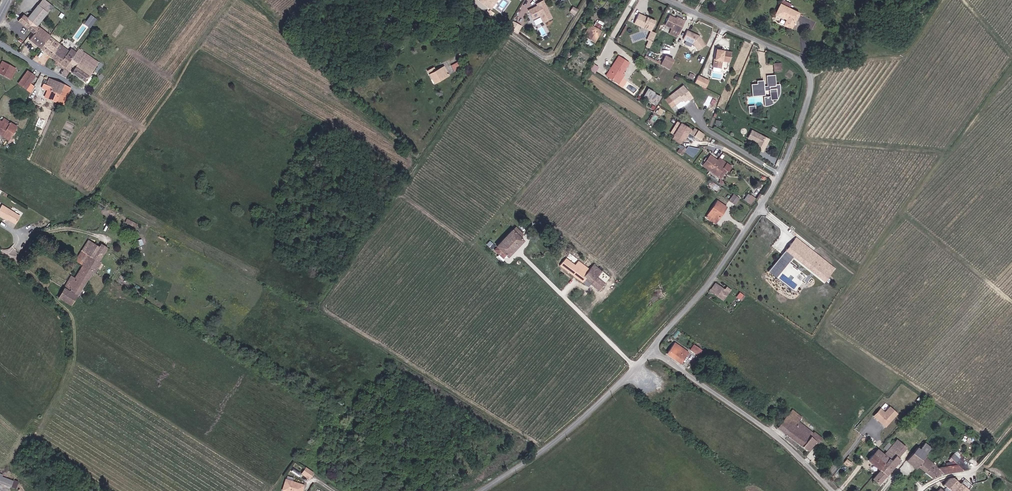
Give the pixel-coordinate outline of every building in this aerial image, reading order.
[(38,5),(47,13),(53,6),(45,0),(42,0),(38,5)] [(488,7),(490,9),(496,0),(492,0),(490,3),(491,3),(488,7)] [(537,4),(537,6),(529,10),(534,19),(540,16),(543,22),(552,18),(543,1),(537,4)] [(788,21),(785,26),(790,29),(798,13),(780,4),(775,14),(786,19),(788,21)] [(40,49),(50,37),(39,28),(38,28),(36,26),(47,13),(38,5),(27,18),(22,15),(18,21),(34,34),(29,40),(40,49)] [(90,27),(96,18),(90,14),(83,23),(90,27)] [(634,24),(651,31),(655,21),(638,14),(634,24)] [(671,28),(680,31),(684,20),(681,19),(680,20),(668,15),(664,25),(671,28)] [(512,21),(508,28),(517,34),(521,28),(512,21)] [(585,37),(594,43),(601,31),(592,26),(585,37)] [(678,36),(680,31),(671,28),(669,32),(678,36)] [(699,35),(687,29),(683,38),(693,42),(698,49),(705,44),(699,35)] [(651,31),(647,40),(649,41),(652,42),(656,33),(651,31)] [(55,50),(60,44),(50,37),(40,49),(45,52),(51,57),(56,50),(55,50)] [(69,52),(60,44),(55,50),(56,50),(51,57),(65,68),(76,53),(71,49),(69,52)] [(99,63),(79,49),(76,53),(65,68),(71,73),(85,82),(99,63)] [(731,52),(716,49),(713,66),(720,67),(722,60),(729,61),(731,52)] [(618,56),(609,71),(610,72),(620,57),(618,56)] [(670,69),(674,60),(666,56),(663,62),(659,60),(659,62),(658,63),(670,69)] [(628,63),(620,57),(610,72),(609,71),(605,76),(615,82),(621,73),(628,63)] [(3,63),(0,70),(0,74),(9,79),(14,69),(3,63)] [(593,63),(590,69),(595,71),(598,66),(593,63)] [(434,83),(439,81),(438,79),(441,78),(441,79),(448,76),(443,67),(435,71),(433,68),(427,71),(434,83)] [(34,87),(30,84),(35,77),(27,72),(18,84),(31,93),(34,87)] [(621,73),(615,82),(618,84),(624,75),(621,73)] [(705,87),(709,79),(698,74),(694,82),(705,87)] [(759,97),(765,96),(765,92),(770,91),(770,99),(764,99),(765,107),(769,105),(773,103),(773,100),(776,100),(777,99),(779,95),(779,94),(780,89),(779,87),(778,87),(778,85),(776,85),(776,76),(768,77),(768,87),(764,88),(764,82),(758,82),(758,85),(753,86),(753,89),(752,89),(752,95),(759,95),(759,97)] [(44,80),(43,84),(61,92),(64,85),(49,78),(47,81),(44,80)] [(56,102),(61,92),(43,84),(41,88),(47,90),(45,97),(56,102)] [(64,85),(61,92),(56,102),(63,105),(71,88),(64,85)] [(683,86),(670,96),(676,104),(683,99),(685,101),(688,99),(689,100),(692,98),(683,86)] [(643,97),(656,104),(660,97),(648,89),(643,97)] [(714,105),(717,98),(708,95),(705,102),(714,105)] [(2,136),(3,135),(10,140),(17,128),(10,123),(8,126),(0,121),(0,135),(2,136)] [(681,125),(674,136),(682,141),(688,132),(700,140),(703,134),(694,129),(692,132),(681,125)] [(770,141),(753,132),(749,140),(758,144),(756,149),(764,153),(770,141)] [(702,166),(717,176),(723,168),(726,170),(727,171),(731,166),(719,158),(717,161),(710,155),(702,166)] [(723,168),(717,176),(720,179),(726,170),(723,168)] [(708,185),(716,191),(719,187),(711,181),(708,185)] [(745,201),(750,204),(755,198),(750,195),(745,201)] [(730,202),(735,206),(739,200),(734,196),(730,202)] [(714,217),(718,220),(726,207),(717,201),(705,217),(711,221),(714,217)] [(4,218),(4,217),(15,223),(20,216),(2,205),(0,208),(0,215),(4,218)] [(135,227),(137,224),(119,215),(117,219),(135,227)] [(494,250),(499,255),(502,252),(505,256),(507,258),(523,241),(520,238),(523,235),(515,227),(512,231),(512,230),(496,246),(497,247),(494,250)] [(828,272),(832,267),(795,238),(785,250),(824,282),(830,274),(828,272)] [(75,261),(82,266),(83,265),(93,272),(104,254),(97,250),(99,247),(88,239),(75,261)] [(101,244),(99,247),(97,250),(104,254),(108,248),(101,244)] [(594,275),(599,269),(593,264),(589,269),(578,261),(574,266),(565,259),(559,266),(582,282),(584,280),(590,285),(598,291),(609,278),(601,271),(597,277),(594,275)] [(71,275),(64,288),(77,296),(93,272),(83,265),(82,266),(80,269),(83,270),(78,278),(76,277),(75,278),(71,275)] [(725,289),(715,283),(711,288),(725,298),(731,290),(727,287),(725,289)] [(77,296),(64,288),(58,297),(71,306),(77,296)] [(674,342),(666,354),(680,364),(688,352),(674,342)] [(690,350),(696,354),(699,348),(694,345),(690,350)] [(885,426),(898,413),(889,405),(884,410),(880,406),(872,415),(885,426)] [(817,440),(819,442),(822,439),(814,432),(813,433),(799,422),(802,418),(792,410),(778,428),(808,451),(817,440)] [(892,446),(889,450),(898,458),(906,448),(900,443),(897,440),(892,446)] [(881,452),(884,454),(889,450),(892,446),(888,443),(884,448),(881,452)] [(920,449),(927,454),(931,449),(924,443),(921,447),(920,449)] [(918,467),(926,473),(933,463),(925,457),(927,454),(920,449),(921,447),(920,446),(918,448),(917,447),(906,461),(917,469),(918,467)] [(878,449),(874,454),(868,460),(879,470),(889,458),(884,454),(881,452),(879,450),(878,449)] [(898,458),(889,450),(884,454),(889,458),(879,470),(880,471),(872,479),(878,484),(900,460),(898,458)] [(926,473),(933,479),(943,474),(962,470),(968,469),(962,463),(965,460),(960,455),(957,457),(954,454),(950,458),(957,464),(939,468),(933,463),(926,473)] [(309,479),(313,472),(306,467),(301,474),(309,479)] [(11,487),(13,481),(0,476),(0,483),(11,487)] [(950,478),(943,485),(948,489),(950,490),(954,490),(960,484),(953,478),(950,478)] [(286,479),(282,490),(285,490),(302,490),(304,485),(292,481),(286,479)] [(954,490),(967,490),(972,486),(964,479),(960,484),(954,490)]
